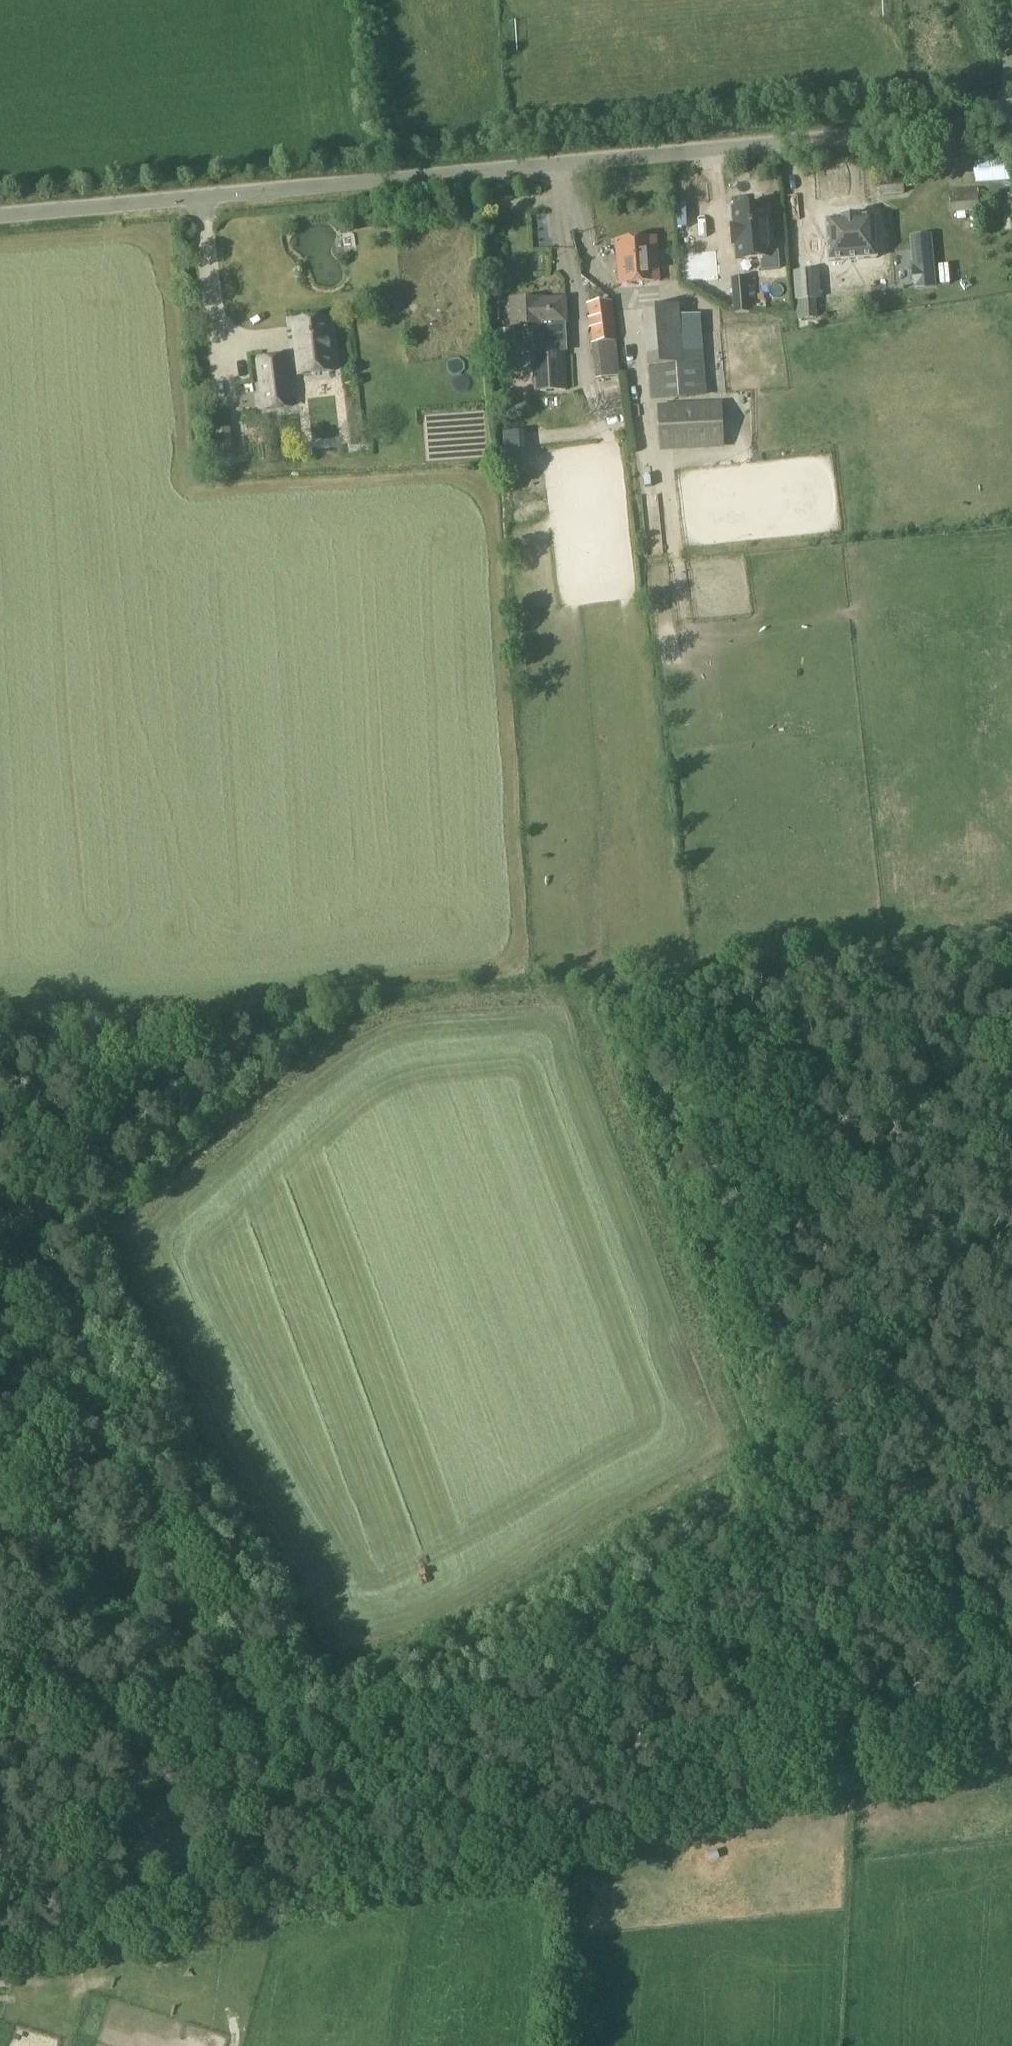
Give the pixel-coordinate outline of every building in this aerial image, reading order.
[(903,175),(879,177),(880,196),(905,194),(903,175)] [(767,203),(766,181),(733,183),(734,204),(767,203)] [(954,210),(977,209),(976,191),(953,192),(954,210)] [(738,226),(736,226),(737,240),(740,240),(741,254),(766,251),(766,263),(780,262),(780,250),(772,251),(770,212),(737,215),(738,226)] [(868,229),(827,229),(827,261),(843,262),(844,264),(854,264),(854,262),(869,261),(868,229)] [(930,237),(912,238),(916,287),(935,286),(930,237)] [(620,285),(659,282),(656,240),(617,242),(620,285)] [(690,242),(693,271),(716,269),(713,240),(690,242)] [(674,278),(692,277),(691,259),(673,259),(674,278)] [(797,317),(814,316),(812,297),(818,296),(815,271),(793,273),(797,317)] [(735,310),(750,309),(748,279),(733,280),(735,310)] [(542,300),(510,301),(512,327),(536,326),(537,342),(538,342),(539,352),(532,353),(535,392),(567,391),(565,352),(558,352),(558,341),(567,340),(566,324),(567,324),(566,300),(542,300)] [(597,377),(618,375),(610,300),(588,303),(597,377)] [(674,317),(673,308),(642,310),(650,397),(704,392),(698,315),(674,317)] [(300,376),(334,372),(328,320),(294,324),(300,376)] [(514,331),(498,332),(501,368),(516,367),(514,331)] [(264,411),(292,407),(286,360),(259,363),(264,411)] [(663,448),(724,446),(722,405),(661,408),(663,448)] [(570,570),(571,548),(540,547),(540,569),(570,570)]
